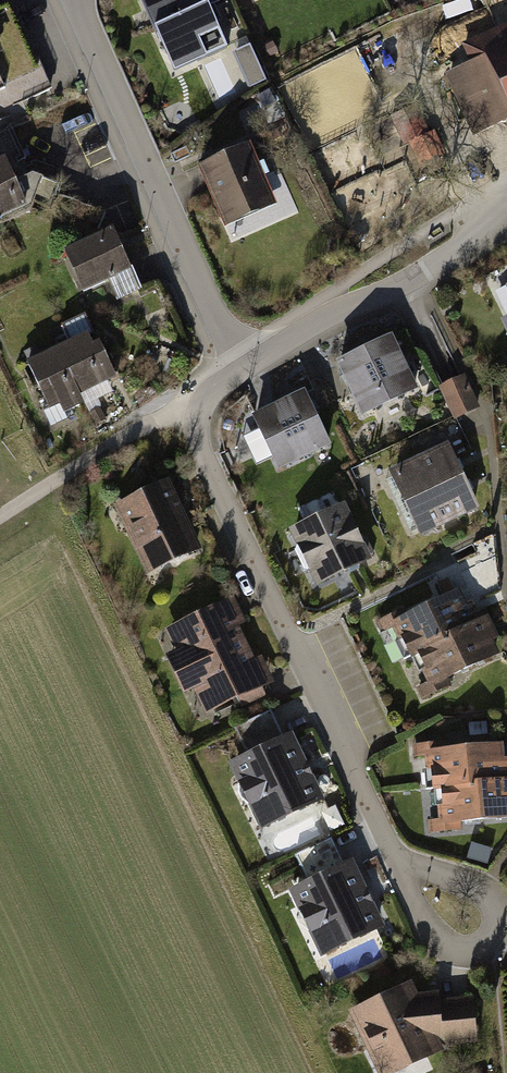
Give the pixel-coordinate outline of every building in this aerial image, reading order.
[(176,76),(230,51),(210,7),(225,0),(141,0),(176,76)] [(446,77),(474,139),(506,124),(506,27),(463,46),(472,66),(446,77)] [(16,106),(55,87),(45,66),(6,85),(16,106)] [(250,144),(199,167),(225,227),(277,204),(250,144)] [(17,187),(6,161),(0,164),(0,194),(17,187)] [(0,194),(0,222),(28,210),(35,203),(49,209),(60,188),(36,178),(17,187),(0,194)] [(115,233),(65,254),(83,297),(133,275),(115,233)] [(390,331),(334,358),(361,413),(417,386),(390,331)] [(89,337),(59,351),(82,399),(118,382),(101,345),(94,348),(89,337)] [(86,407),(82,399),(59,351),(28,366),(51,413),(61,409),(65,417),(86,407)] [(463,374),(439,386),(456,418),(479,406),(463,374)] [(303,387),(250,413),(277,469),(330,443),(303,387)] [(388,469),(403,502),(463,473),(448,440),(388,469)] [(403,502),(419,535),(479,506),(463,473),(403,502)] [(168,478),(112,504),(146,574),(201,548),(168,478)] [(344,501),(287,528),(315,585),(371,559),(344,501)] [(406,607),(377,621),(383,632),(391,629),(405,658),(413,654),(490,619),(484,607),(477,610),(472,600),(466,603),(459,588),(408,611),(406,607)] [(173,673),(246,640),(238,624),(245,621),(232,595),(163,628),(173,649),(164,654),(173,673)] [(497,636),(490,619),(413,654),(427,683),(419,687),(423,697),(449,685),(446,678),(499,653),(492,638),(497,636)] [(246,640),(173,673),(183,693),(192,689),(204,713),(236,697),(241,707),(266,695),(262,686),(274,681),(261,655),(254,658),(246,640)] [(246,753),(227,762),(259,829),(323,798),(291,730),(282,735),(270,710),(233,727),(246,753)] [(425,789),(435,788),(506,781),(506,758),(504,759),(502,741),(446,746),(445,740),(413,743),(414,757),(425,756),(427,769),(423,770),(425,789)] [(435,788),(438,819),(428,820),(429,833),(462,830),(461,822),(506,818),(506,781),(435,788)] [(306,880),(288,889),(320,956),(384,925),(352,858),(343,862),(331,837),(294,854),(306,880)] [(347,1010),(377,1072),(393,1072),(444,1049),(442,1046),(477,1042),(473,996),(439,998),(439,991),(417,993),(410,980),(347,1010)]
